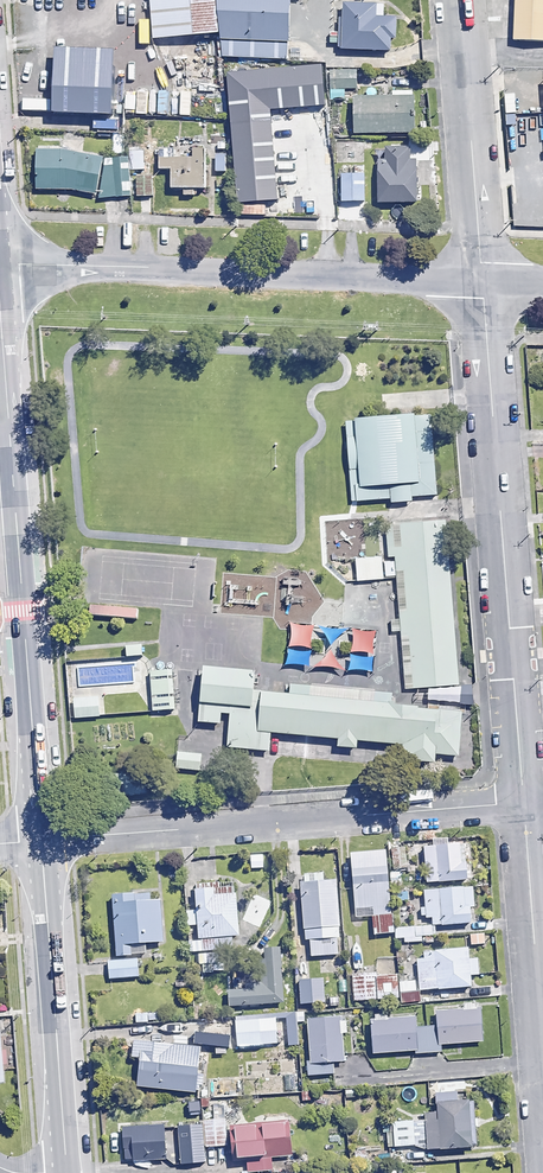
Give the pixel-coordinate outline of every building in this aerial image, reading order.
[(152,38),(194,33),(192,0),(150,0),(152,38)] [(194,33),(219,32),(216,0),(192,0),(194,33)] [(219,32),(223,56),(285,57),(290,0),(216,0),(219,32)] [(510,38),(542,40),(542,0),(512,0),(510,38)] [(378,8),(344,6),(342,52),(391,54),(392,41),(397,42),(398,21),(377,20),(378,8)] [(226,72),(236,203),(276,200),(269,109),(326,105),(323,65),(226,72)] [(334,91),(344,90),(357,89),(355,72),(333,73),(334,91)] [(89,80),(41,79),(40,120),(88,121),(89,80)] [(344,90),(334,91),(330,91),(331,102),(345,102),(344,90)] [(415,100),(414,100),(414,93),(392,93),(392,100),(356,100),(356,135),(415,135),(415,100)] [(516,96),(505,96),(506,117),(516,116),(516,96)] [(125,105),(99,104),(98,135),(124,136),(125,105)] [(175,161),(174,150),(159,151),(160,172),(173,171),(174,192),(185,191),(185,198),(195,198),(195,192),(207,191),(205,151),(193,152),(193,160),(175,161)] [(410,150),(387,151),(387,167),(379,167),(380,207),(418,205),(417,161),(410,161),(410,150)] [(102,157),(39,153),(37,191),(100,195),(102,157)] [(144,153),(132,153),(132,171),(143,171),(144,153)] [(130,198),(129,160),(104,160),(105,199),(130,198)] [(365,203),(364,177),(342,177),(343,204),(365,203)] [(152,197),(151,179),(137,180),(137,197),(152,197)] [(436,410),(350,415),(355,502),(441,497),(436,410)] [(447,522),(393,525),(403,684),(456,681),(447,522)] [(383,560),(355,561),(355,581),(383,580),(383,560)] [(138,608),(90,605),(89,617),(137,621),(138,608)] [(136,640),(62,647),(64,661),(137,655),(136,640)] [(203,663),(198,720),(229,723),(227,745),(276,749),(277,732),(406,743),(405,758),(464,763),(469,709),(258,690),(259,668),(203,663)] [(169,670),(146,672),(149,712),(173,710),(169,670)] [(99,697),(73,699),(75,721),(101,718),(99,697)] [(200,753),(173,751),(172,772),(199,774),(200,753)] [(461,845),(423,848),(426,880),(464,877),(461,845)] [(406,873),(404,848),(391,848),(392,873),(406,873)] [(383,857),(351,858),(354,912),(371,911),(372,932),(387,931),(383,857)] [(334,882),(301,884),(305,937),(338,935),(334,882)] [(472,889),(425,893),(427,922),(474,918),(472,889)] [(195,891),(199,939),(241,936),(238,894),(216,896),(216,890),(195,891)] [(149,897),(108,900),(112,953),(127,952),(126,944),(153,942),(149,897)] [(271,901),(260,897),(257,907),(247,904),(241,923),(261,930),(271,901)] [(435,941),(434,927),(401,930),(402,944),(435,941)] [(465,949),(414,954),(417,988),(469,983),(465,949)] [(227,990),(229,1008),(282,1003),(278,955),(255,957),(258,987),(227,990)] [(133,961),(106,964),(107,977),(135,975),(133,961)] [(377,1001),(375,975),(351,977),(353,1003),(377,1001)] [(414,983),(399,984),(400,995),(415,993),(414,983)] [(480,1012),(437,1016),(440,1044),(483,1040),(480,1012)] [(339,1060),(337,1016),(304,1017),(306,1061),(339,1060)] [(262,1046),(259,1017),(235,1019),(238,1048),(262,1046)] [(415,1021),(368,1025),(370,1053),(430,1049),(428,1027),(415,1028),(415,1021)] [(198,1048),(135,1044),(132,1085),(195,1089),(198,1048)] [(289,1049),(265,1051),(266,1061),(279,1060),(280,1075),(291,1074),(289,1049)] [(295,1075),(285,1075),(286,1091),(296,1090),(295,1075)] [(471,1147),(471,1101),(424,1102),(425,1148),(471,1147)] [(222,1111),(200,1111),(200,1148),(222,1148),(222,1111)] [(413,1122),(392,1124),(395,1153),(416,1150),(413,1122)] [(294,1155),(290,1125),(235,1131),(239,1163),(245,1163),(246,1172),(272,1169),(270,1158),(294,1155)] [(163,1126),(123,1129),(125,1159),(133,1158),(133,1169),(166,1166),(163,1126)]
